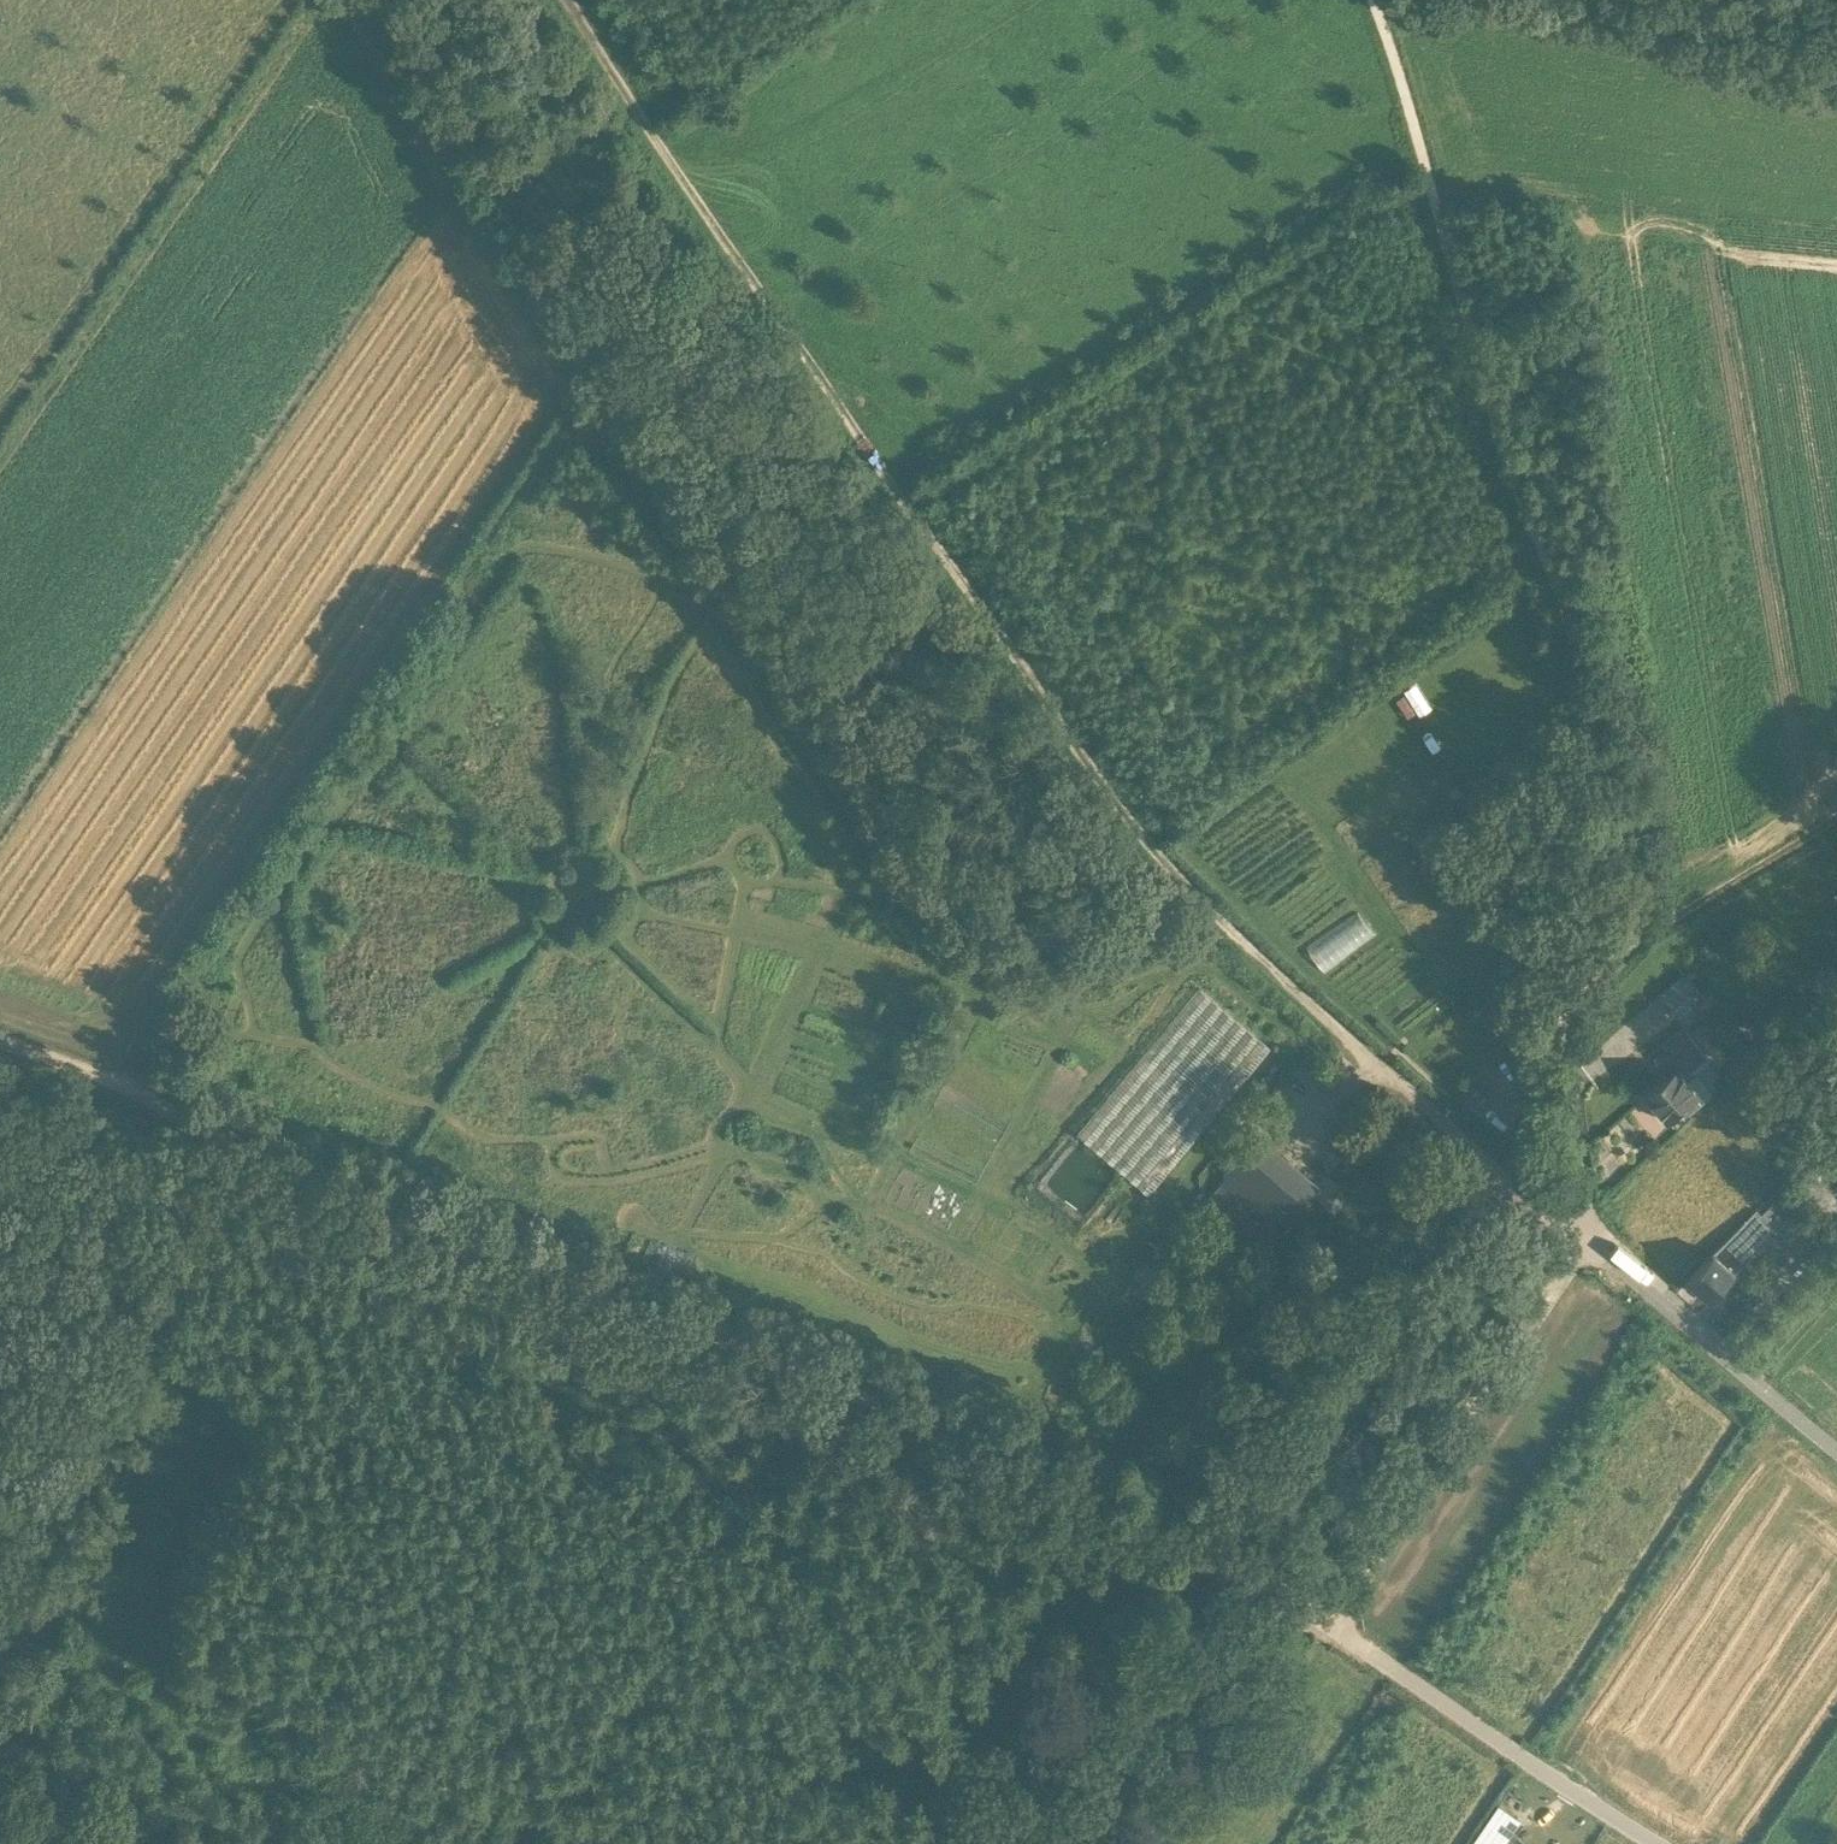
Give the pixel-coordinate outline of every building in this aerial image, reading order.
[(1366,913),(1311,943),(1324,967),(1379,938),(1366,913)] [(1680,1020),(1707,999),(1686,972),(1659,994),(1680,1020)] [(1149,1194),(1271,1049),(1200,989),(1078,1134),(1149,1194)] [(1668,1122),(1697,1097),(1686,1084),(1711,1062),(1702,1052),(1686,1034),(1656,1060),(1670,1077),(1646,1097),(1668,1122)] [(1320,1188),(1260,1137),(1209,1197),(1270,1248),(1320,1188)] [(1813,1167),(1795,1185),(1831,1222),(1836,1216),(1836,1191),(1813,1167)] [(1777,1232),(1817,1271),(1831,1256),(1816,1242),(1820,1238),(1779,1197),(1762,1215),(1777,1232)] [(1757,1210),(1690,1279),(1710,1299),(1736,1273),(1737,1274),(1777,1232),(1757,1210)] [(1472,1843),(1503,1843),(1520,1820),(1498,1805),(1472,1843)]
